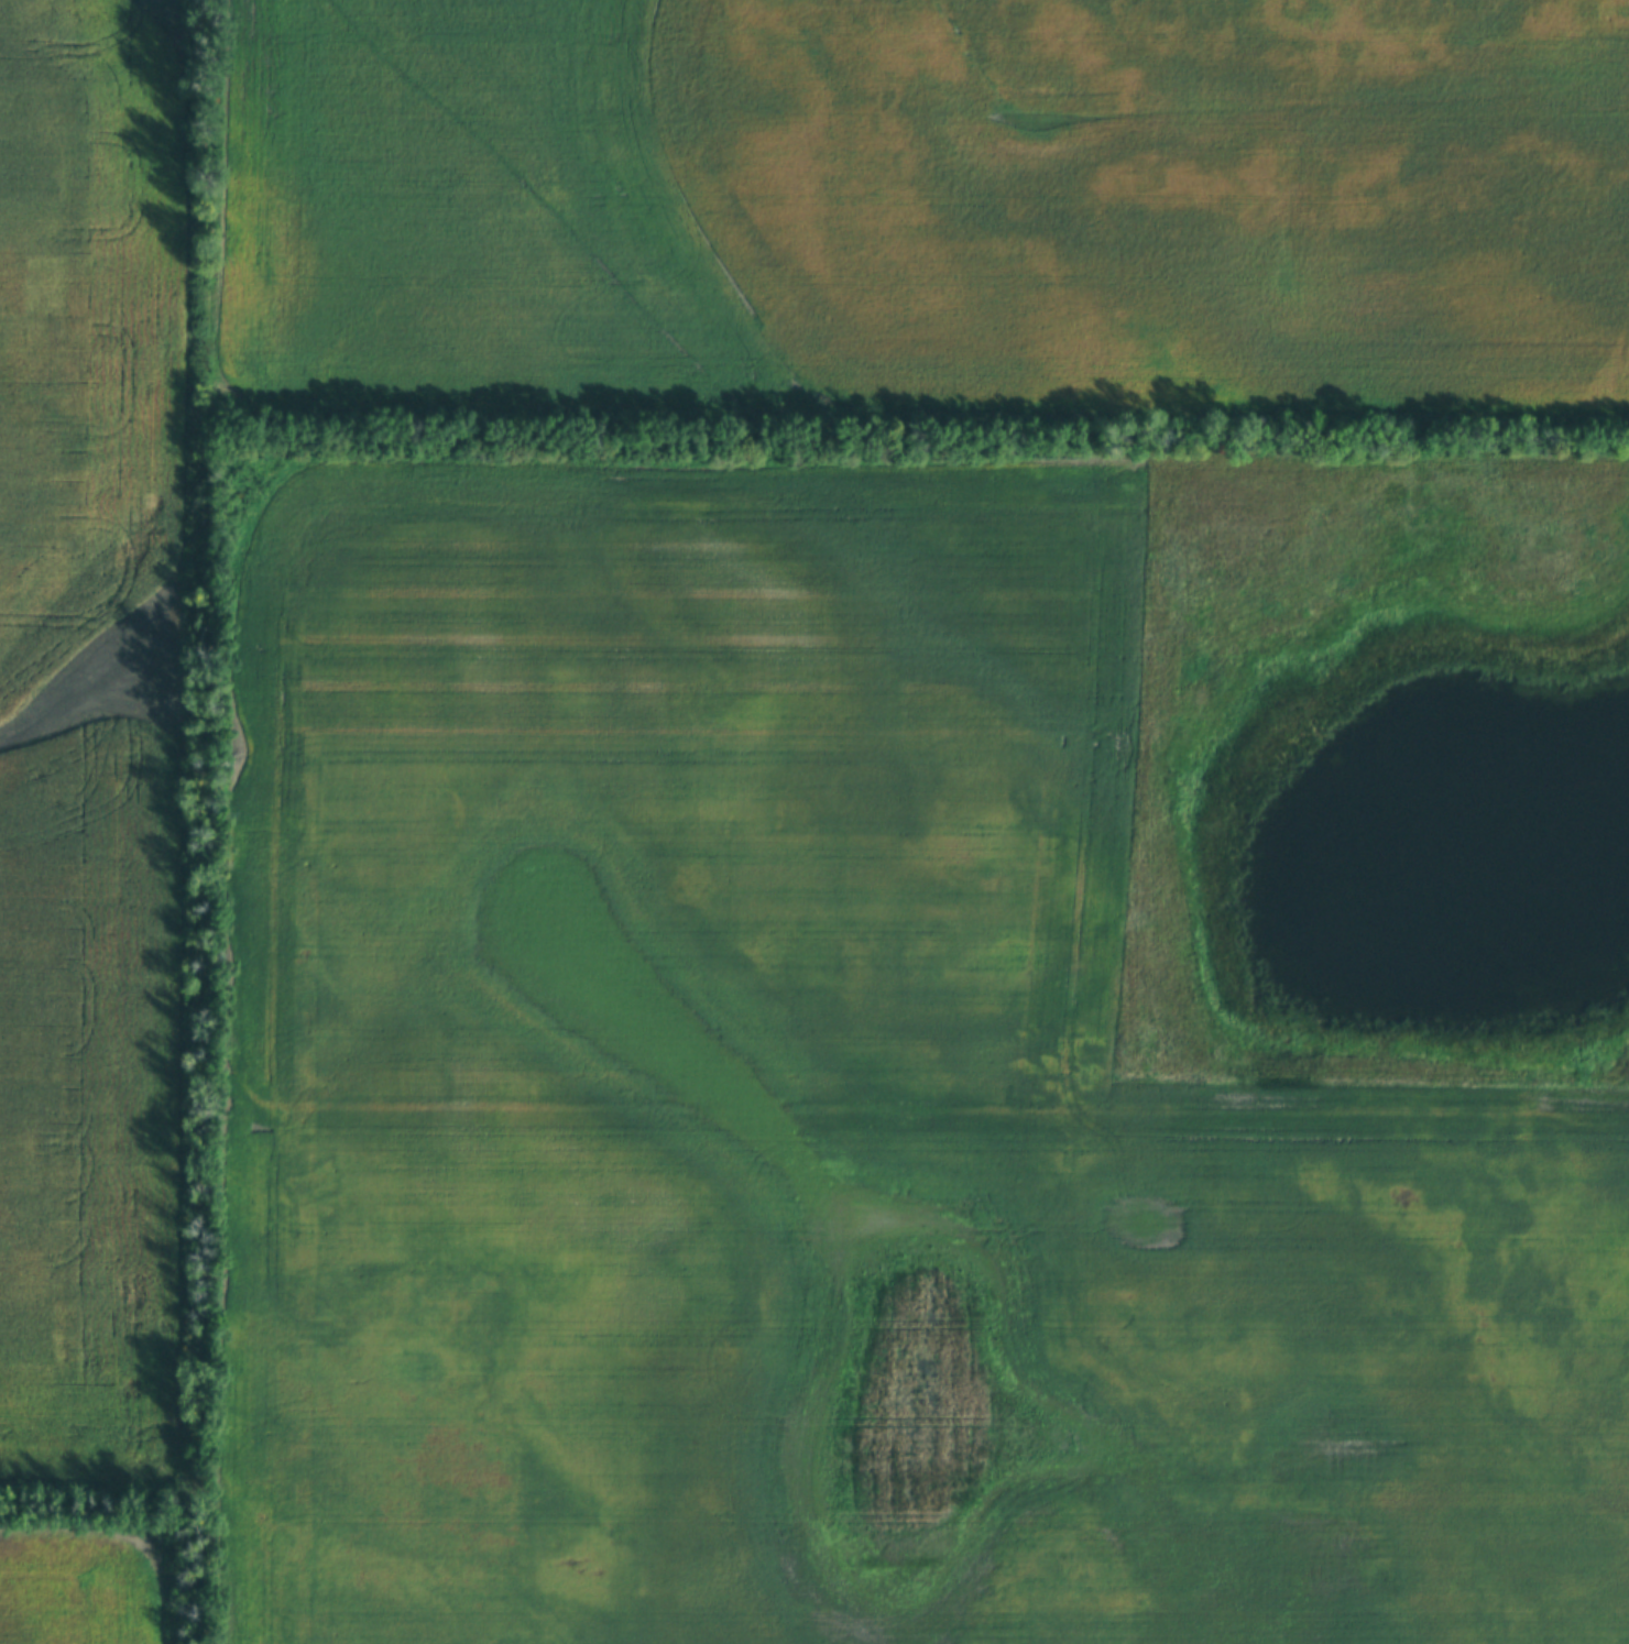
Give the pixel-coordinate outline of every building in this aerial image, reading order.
[(1050,1468),(1050,1477),(1069,1478),(1069,1468),(1050,1468)]
